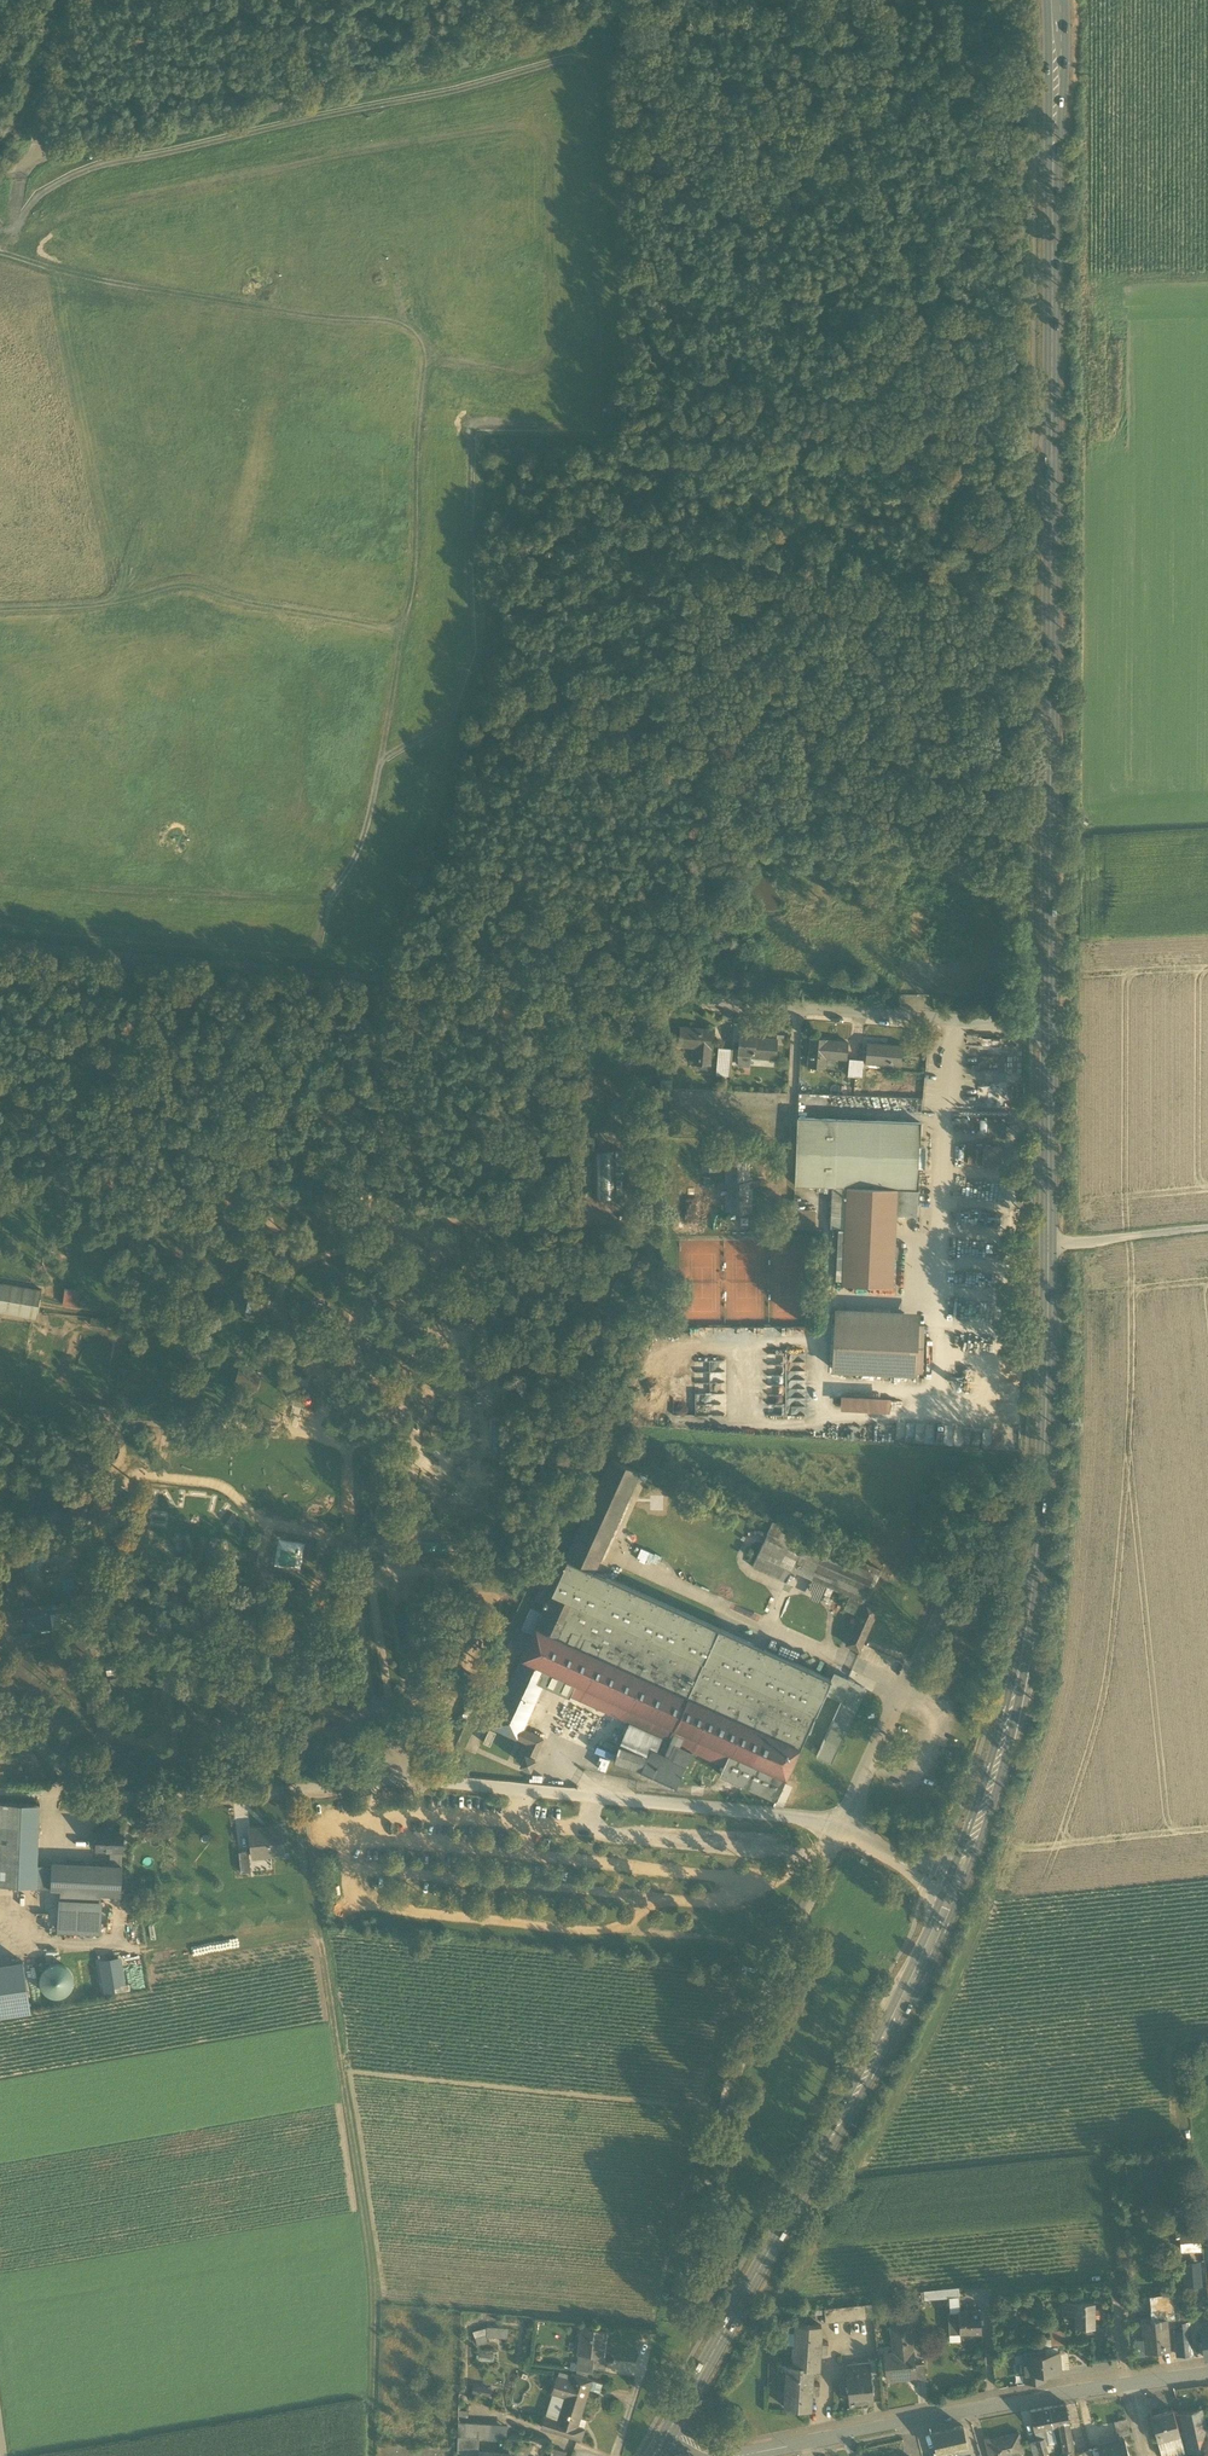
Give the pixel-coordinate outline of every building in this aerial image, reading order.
[(698,1064),(709,1065),(711,1048),(712,1048),(714,1030),(680,1027),(679,1045),(695,1047),(700,1047),(698,1064)] [(738,1055),(749,1056),(775,1058),(776,1040),(755,1038),(755,1033),(740,1032),(738,1055)] [(808,1066),(823,1068),(824,1056),(846,1058),(848,1042),(826,1041),(826,1039),(811,1038),(808,1066)] [(882,1066),(888,1067),(889,1065),(891,1065),(892,1062),(900,1063),(901,1046),(867,1043),(865,1062),(882,1064),(882,1066)] [(993,1044),(983,1043),(980,1069),(1001,1072),(1004,1048),(993,1047),(993,1044)] [(718,1048),(716,1066),(731,1067),(733,1049),(718,1048)] [(749,1066),(749,1056),(738,1055),(737,1065),(749,1066)] [(847,1076),(861,1077),(863,1060),(849,1058),(847,1076)] [(730,1083),(731,1067),(716,1066),(715,1082),(730,1083)] [(795,1185),(833,1186),(846,1186),(897,1188),(896,1214),(917,1215),(919,1167),(919,1156),(924,1156),(924,1146),(919,1145),(920,1123),(797,1118),(795,1185)] [(979,1118),(979,1131),(1006,1132),(1006,1119),(979,1118)] [(1002,1146),(982,1145),(981,1167),(1000,1168),(1002,1146)] [(599,1157),(596,1197),(613,1199),(616,1158),(599,1157)] [(723,1212),(754,1212),(753,1181),(751,1181),(751,1159),(723,1160),(723,1212)] [(708,1171),(719,1171),(719,1160),(708,1160),(708,1171)] [(837,1229),(844,1229),(846,1186),(833,1186),(833,1199),(832,1199),(830,1228),(837,1229)] [(897,1188),(846,1186),(844,1229),(842,1279),(842,1285),(893,1286),(896,1214),(897,1188)] [(815,1208),(794,1207),(793,1227),(814,1228),(815,1208)] [(844,1229),(837,1229),(835,1279),(842,1279),(844,1229)] [(210,1294),(211,1296),(214,1294),(212,1292),(214,1291),(216,1293),(218,1292),(217,1289),(213,1283),(205,1288),(209,1294),(210,1294)] [(37,1321),(42,1291),(0,1284),(0,1315),(37,1321)] [(61,1305),(76,1306),(77,1289),(62,1287),(61,1305)] [(835,1308),(834,1321),(919,1324),(919,1312),(835,1308)] [(833,1369),(917,1372),(919,1324),(834,1321),(833,1369)] [(493,1343),(497,1358),(504,1356),(500,1342),(493,1343)] [(236,1383),(242,1385),(247,1369),(240,1367),(236,1383)] [(890,1398),(841,1395),(840,1409),(889,1412),(890,1398)] [(143,1401),(146,1408),(156,1403),(153,1396),(143,1401)] [(612,1459),(577,1536),(604,1548),(639,1471),(612,1459)] [(662,1495),(650,1495),(650,1510),(662,1509),(662,1495)] [(766,1557),(785,1565),(792,1568),(806,1536),(773,1521),(758,1553),(766,1557)] [(593,1571),(604,1548),(577,1536),(567,1558),(546,1605),(542,1613),(533,1633),(491,1725),(517,1736),(521,1727),(522,1728),(542,1684),(629,1722),(662,1737),(663,1738),(692,1751),(723,1764),(719,1774),(776,1799),(789,1771),(797,1753),(824,1692),(831,1680),(831,1679),(593,1571)] [(792,1568),(845,1593),(860,1561),(806,1536),(792,1568)] [(535,1600),(546,1605),(567,1558),(556,1553),(535,1600)] [(752,1566),(760,1570),(766,1557),(758,1553),(752,1566)] [(432,1565),(435,1565),(435,1561),(453,1562),(453,1557),(418,1555),(418,1561),(432,1561),(432,1565)] [(710,1560),(699,1555),(686,1582),(697,1587),(710,1560)] [(785,1565),(766,1557),(760,1570),(779,1578),(785,1565)] [(53,1627),(51,1612),(56,1611),(55,1600),(60,1597),(59,1592),(38,1594),(28,1587),(25,1587),(20,1558),(5,1560),(10,1590),(0,1592),(0,1598),(3,1616),(13,1614),(14,1616),(28,1615),(30,1630),(53,1627)] [(193,1571),(207,1573),(208,1561),(194,1559),(193,1571)] [(843,1608),(859,1616),(865,1602),(866,1602),(881,1570),(860,1561),(845,1593),(850,1595),(843,1608)] [(786,1582),(792,1568),(785,1565),(779,1578),(786,1582)] [(311,1587),(287,1591),(293,1627),(316,1623),(311,1587)] [(270,1607),(281,1605),(280,1593),(268,1594),(270,1607)] [(879,1607),(866,1602),(865,1602),(859,1616),(846,1644),(859,1650),(879,1607)] [(256,1610),(260,1634),(272,1632),(268,1608),(256,1610)] [(522,1628),(533,1633),(542,1613),(531,1608),(522,1628)] [(37,1653),(39,1662),(53,1660),(51,1650),(37,1653)] [(834,1672),(831,1679),(831,1680),(841,1684),(844,1677),(834,1672)] [(841,1684),(831,1680),(824,1692),(841,1700),(816,1756),(831,1762),(864,1690),(865,1688),(854,1683),(855,1681),(844,1677),(841,1684)] [(91,1696),(92,1712),(104,1711),(103,1695),(91,1696)] [(462,1717),(466,1719),(476,1699),(471,1697),(462,1717)] [(417,1726),(421,1742),(426,1740),(421,1724),(416,1724),(416,1723),(418,1721),(424,1720),(422,1716),(414,1718),(414,1720),(403,1723),(404,1728),(417,1726)] [(439,1726),(441,1737),(448,1736),(445,1718),(433,1720),(434,1727),(439,1726)] [(629,1722),(620,1742),(646,1754),(650,1746),(657,1749),(662,1737),(629,1722)] [(520,1763),(530,1767),(535,1757),(534,1757),(543,1737),(522,1728),(521,1727),(517,1736),(525,1740),(516,1760),(520,1762),(520,1763)] [(496,1732),(489,1729),(483,1742),(490,1745),(496,1732)] [(686,1764),(692,1751),(663,1738),(657,1751),(686,1764)] [(613,1760),(641,1770),(647,1755),(618,1745),(613,1760)] [(676,1786),(686,1764),(657,1751),(650,1748),(647,1755),(641,1770),(676,1786)] [(837,1773),(801,1756),(798,1763),(834,1779),(837,1773)] [(115,1776),(129,1783),(139,1770),(126,1759),(115,1776)] [(264,1768),(266,1779),(282,1777),(280,1766),(264,1768)] [(17,1825),(18,1804),(0,1803),(0,1825),(17,1825)] [(40,1805),(18,1804),(17,1825),(22,1825),(39,1826),(40,1805)] [(19,1886),(22,1825),(17,1825),(0,1825),(0,1885),(19,1886)] [(39,1826),(22,1825),(19,1886),(36,1887),(37,1866),(39,1826)] [(270,1852),(270,1855),(283,1854),(280,1827),(250,1830),(252,1854),(270,1852)] [(121,1866),(122,1850),(110,1850),(109,1865),(121,1866)] [(238,1852),(241,1873),(250,1872),(248,1851),(238,1852)] [(61,1888),(60,1900),(101,1902),(101,1893),(121,1893),(122,1866),(121,1866),(109,1865),(102,1865),(102,1868),(52,1866),(52,1867),(51,1887),(61,1888)] [(36,1887),(51,1887),(52,1867),(37,1866),(36,1887)] [(100,1932),(101,1902),(60,1900),(59,1930),(100,1932)] [(120,1959),(101,1962),(104,1986),(115,1984),(123,1983),(120,1959)] [(0,1964),(0,2014),(30,2010),(23,1961),(0,1964)] [(40,1976),(40,1982),(41,1989),(45,1993),(51,1997),(57,1998),(63,1996),(69,1993),(72,1988),(74,1982),(73,1975),(70,1970),(65,1966),(59,1963),(53,1964),(47,1966),(43,1970),(40,1976)] [(1185,2266),(1186,2284),(1199,2283),(1198,2265),(1185,2266)] [(939,2289),(924,2291),(925,2299),(940,2298),(949,2297),(959,2296),(958,2287),(939,2289)] [(1156,2295),(1158,2315),(1166,2315),(1173,2314),(1173,2309),(1171,2293),(1156,2295)] [(1167,2319),(1166,2315),(1158,2315),(1156,2295),(1149,2295),(1151,2317),(1152,2317),(1152,2320),(1155,2320),(1167,2319)] [(949,2297),(950,2312),(958,2312),(960,2312),(959,2296),(949,2297)] [(1076,2326),(1094,2326),(1094,2302),(1064,2301),(1063,2313),(1076,2314),(1076,2326)] [(824,2308),(826,2322),(873,2317),(871,2303),(824,2308)] [(960,2312),(958,2312),(959,2332),(959,2333),(970,2332),(970,2333),(981,2333),(980,2311),(960,2312)] [(949,2333),(959,2332),(958,2312),(950,2312),(948,2312),(949,2333)] [(1143,2338),(1144,2353),(1170,2350),(1167,2319),(1155,2320),(1152,2320),(1152,2317),(1151,2317),(1141,2318),(1143,2338)] [(885,2353),(887,2379),(915,2376),(914,2364),(913,2350),(912,2350),(909,2322),(896,2323),(899,2352),(885,2353)] [(819,2367),(820,2351),(820,2341),(821,2325),(796,2324),(795,2332),(794,2344),(793,2365),(813,2366),(819,2367)] [(1175,2333),(1177,2355),(1192,2353),(1189,2324),(1182,2325),(1183,2332),(1175,2333)] [(474,2342),(487,2342),(487,2336),(507,2336),(507,2327),(475,2326),(474,2342)] [(595,2354),(603,2355),(606,2331),(581,2328),(578,2353),(595,2354)] [(1050,2336),(1051,2346),(1066,2345),(1064,2329),(1050,2330),(1050,2336)] [(794,2344),(795,2332),(785,2331),(784,2344),(794,2344)] [(959,2332),(949,2333),(949,2341),(960,2340),(959,2333),(959,2332)] [(1051,2346),(1050,2336),(1041,2337),(1042,2347),(1051,2346)] [(1144,2356),(1144,2353),(1143,2338),(1133,2338),(1134,2357),(1144,2356)] [(828,2342),(820,2341),(820,2351),(827,2351),(828,2342)] [(576,2370),(592,2372),(595,2354),(578,2353),(576,2370)] [(1022,2363),(1023,2373),(1026,2373),(1043,2371),(1050,2370),(1059,2369),(1058,2354),(1058,2353),(1024,2356),(1025,2363),(1022,2363)] [(1058,2354),(1059,2369),(1069,2368),(1067,2353),(1058,2354)] [(871,2369),(871,2373),(878,2372),(877,2359),(868,2359),(869,2362),(848,2364),(848,2371),(871,2369)] [(915,2376),(916,2381),(926,2380),(925,2363),(914,2364),(915,2376)] [(810,2408),(811,2392),(812,2382),(813,2366),(793,2365),(787,2365),(785,2407),(810,2408)] [(847,2378),(850,2404),(874,2402),(871,2373),(871,2369),(848,2371),(849,2378),(847,2378)] [(1026,2373),(1027,2381),(1044,2380),(1043,2374),(1043,2371),(1026,2373)] [(552,2392),(565,2396),(565,2395),(584,2401),(588,2388),(589,2386),(585,2385),(587,2379),(572,2374),(570,2381),(557,2377),(552,2392)] [(587,2378),(587,2379),(585,2385),(589,2386),(588,2388),(600,2392),(603,2383),(587,2378)] [(819,2383),(812,2382),(811,2392),(819,2392),(819,2383)] [(473,2384),(472,2392),(490,2395),(491,2387),(473,2384)] [(552,2392),(545,2416),(558,2420),(565,2396),(552,2392)] [(585,2401),(584,2401),(565,2395),(565,2396),(558,2420),(545,2416),(541,2427),(580,2439),(584,2428),(577,2426),(575,2426),(578,2417),(579,2417),(585,2401)] [(1065,2404),(1049,2407),(1053,2427),(1059,2426),(1063,2448),(1073,2446),(1065,2404)] [(459,2405),(458,2416),(468,2417),(468,2406),(459,2405)] [(1047,2428),(1053,2427),(1049,2407),(1030,2410),(1031,2411),(1034,2430),(1040,2429),(1046,2428),(1047,2428)] [(1189,2451),(1202,2449),(1200,2439),(1207,2437),(1201,2408),(1180,2412),(1189,2451)] [(1150,2415),(1156,2436),(1178,2430),(1173,2409),(1150,2415)] [(586,2420),(579,2417),(577,2426),(584,2428),(586,2420)] [(1114,2422),(1118,2436),(1129,2433),(1126,2419),(1114,2422)] [(479,2438),(506,2439),(507,2425),(458,2421),(458,2436),(479,2438)] [(932,2433),(936,2451),(936,2452),(952,2449),(967,2445),(963,2426),(932,2433)] [(1048,2443),(1053,2442),(1057,2441),(1053,2427),(1047,2428),(1046,2428),(1048,2443)] [(1034,2430),(1036,2439),(1044,2437),(1046,2444),(1048,2443),(1046,2428),(1040,2429),(1034,2430)] [(1162,2455),(1170,2455),(1185,2452),(1178,2430),(1156,2436),(1162,2455)] [(1006,2455),(1018,2453),(1023,2452),(1018,2432),(989,2438),(993,2455),(1005,2455),(1006,2455)] [(457,2452),(477,2453),(479,2438),(458,2436),(457,2452)] [(1036,2439),(1041,2454),(1048,2451),(1046,2444),(1044,2437),(1036,2439)] [(989,2438),(984,2440),(988,2455),(993,2455),(989,2438)] [(1029,2441),(1033,2455),(1042,2455),(1041,2454),(1036,2439),(1029,2441)] [(1124,2439),(1097,2447),(1100,2455),(1129,2455),(1124,2439)] [(1048,2451),(1055,2449),(1053,2442),(1048,2443),(1046,2444),(1048,2451)] [(1092,2455),(1100,2455),(1097,2447),(1090,2449),(1092,2455)]
